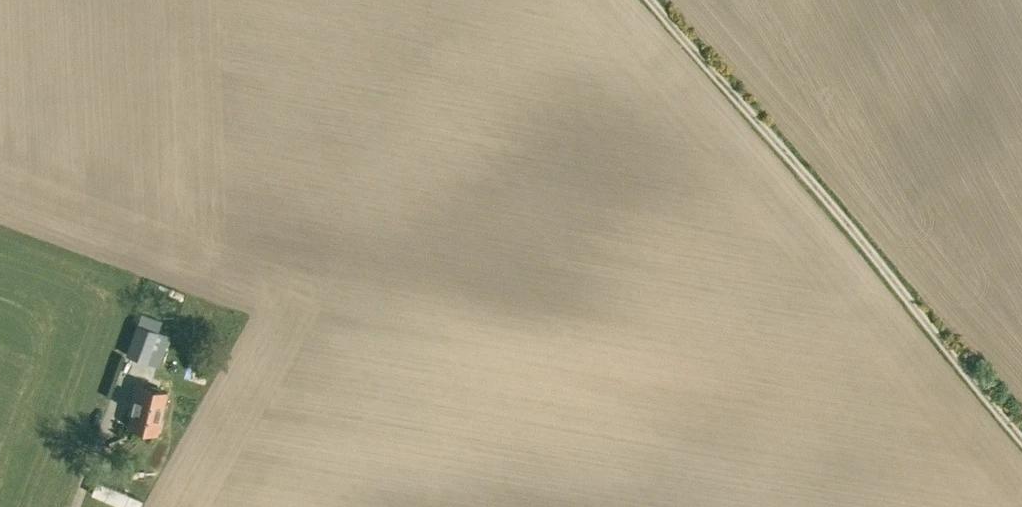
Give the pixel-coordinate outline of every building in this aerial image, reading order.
[(127,353),(160,366),(171,335),(159,331),(163,320),(142,312),(138,323),(137,322),(133,335),(127,353)] [(130,425),(157,432),(158,428),(161,428),(163,419),(160,418),(167,392),(136,384),(129,413),(133,414),(130,425)]
